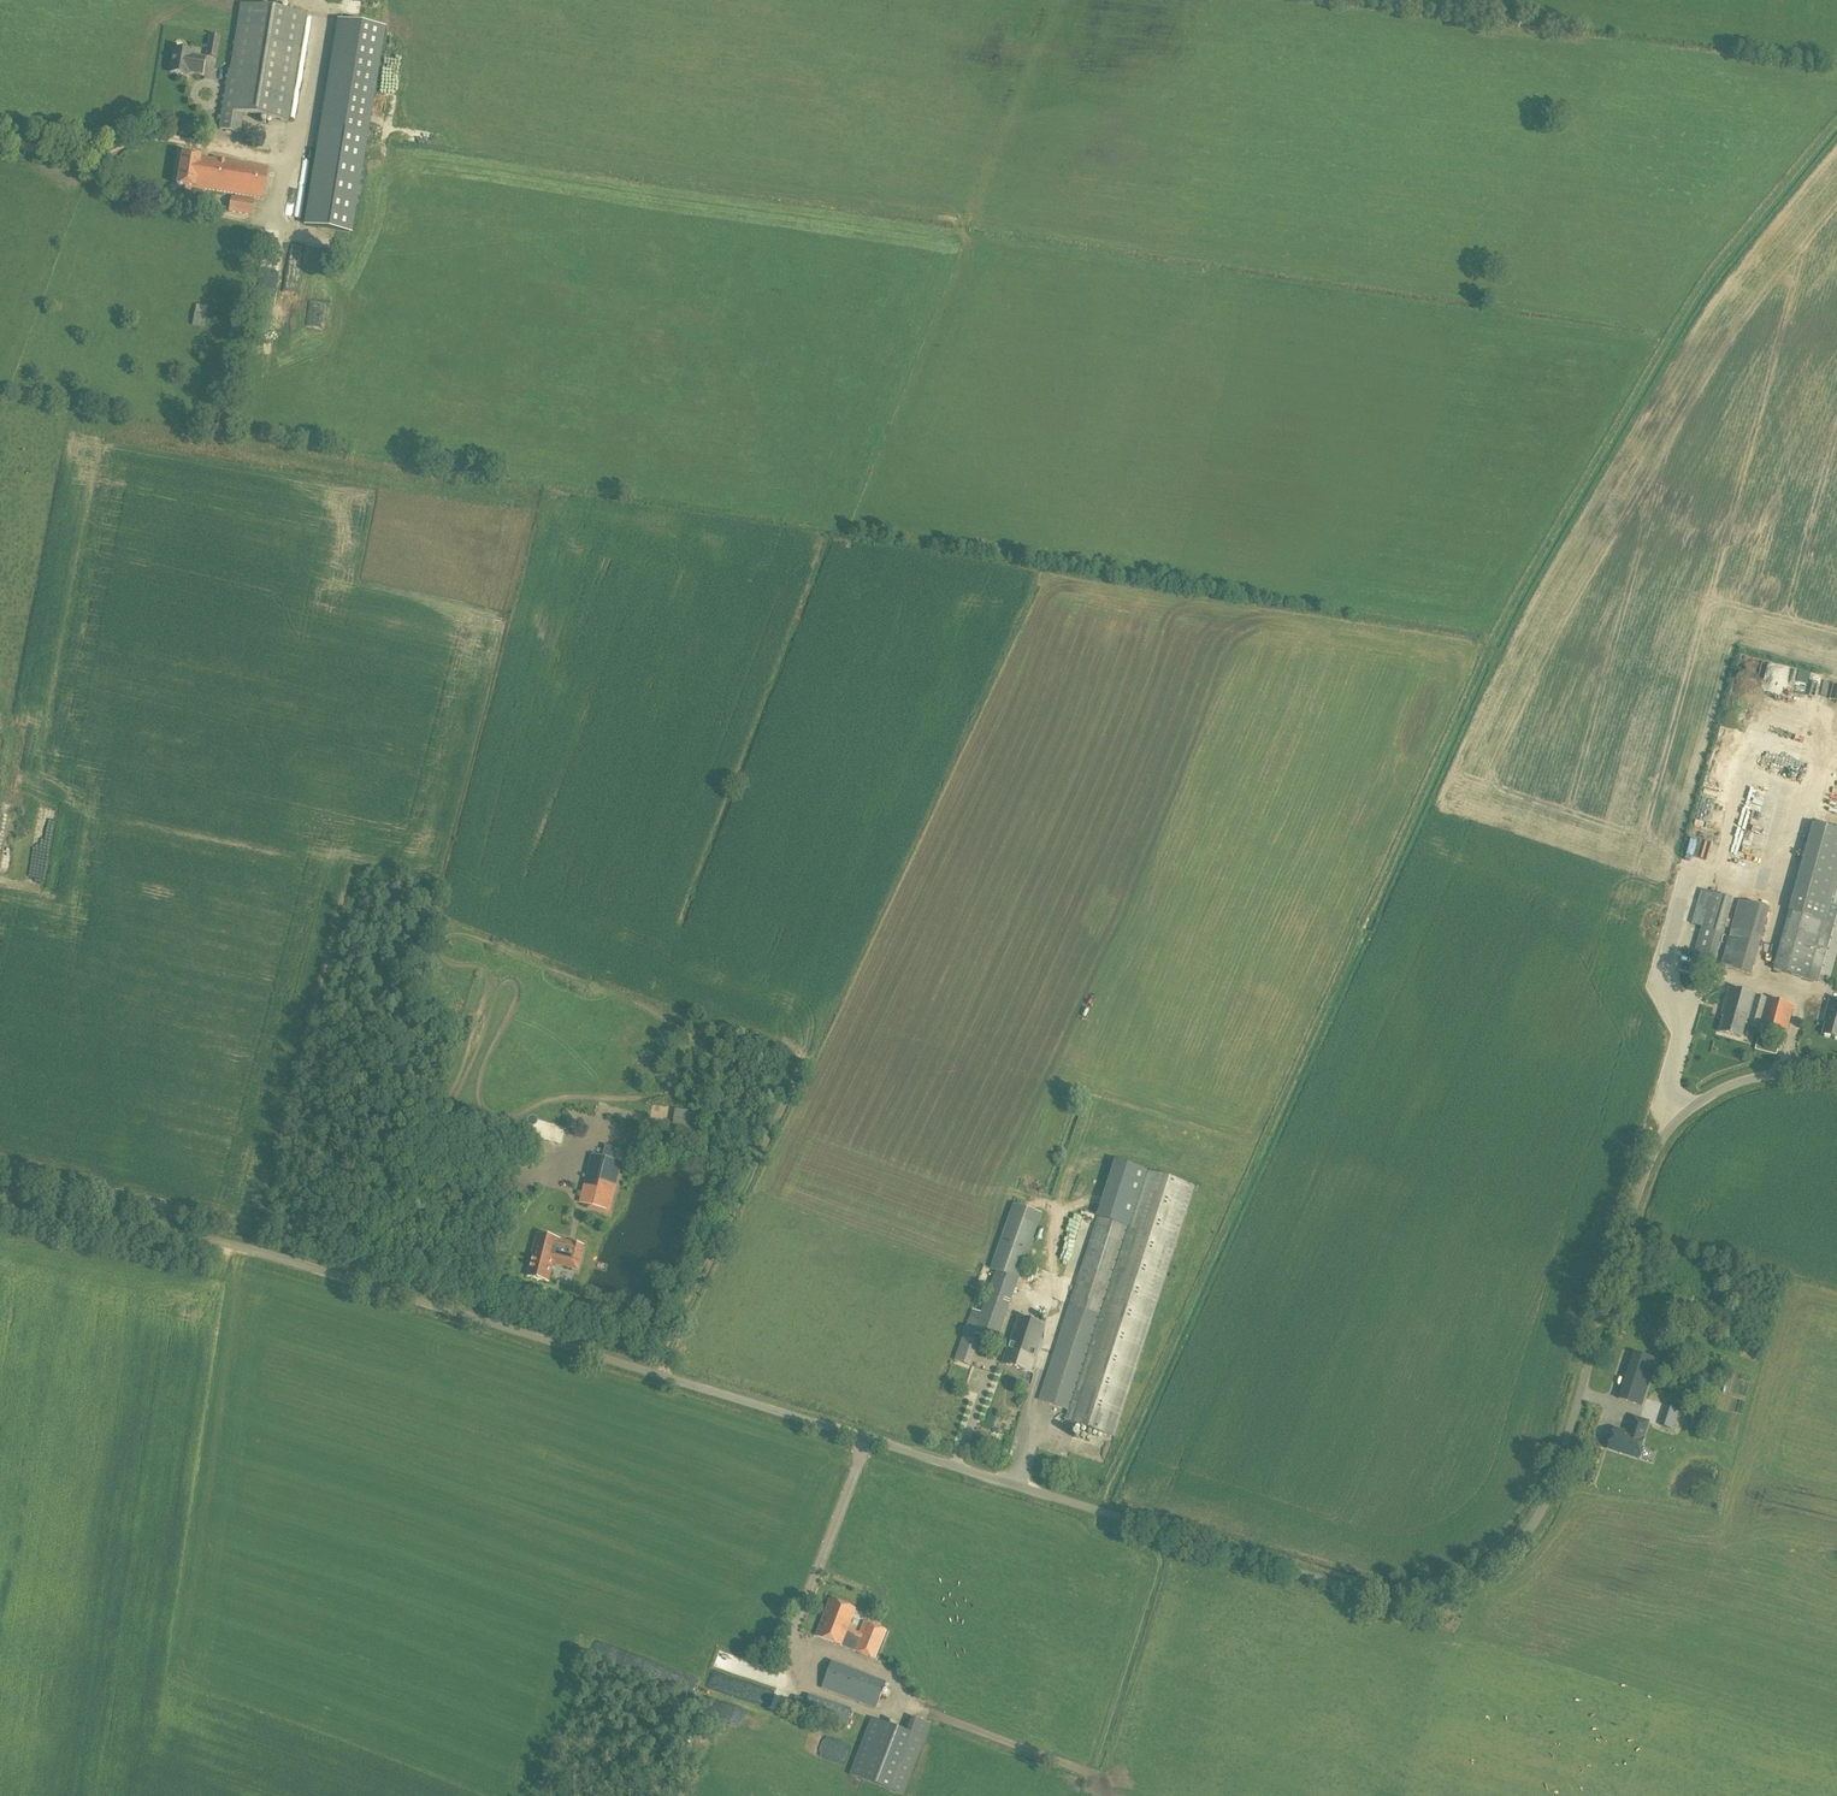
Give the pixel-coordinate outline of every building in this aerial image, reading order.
[(289,121),(306,14),(241,4),(230,69),(229,69),(219,130),(241,133),(244,114),(289,121)] [(350,235),(384,28),(335,21),(301,227),(350,235)] [(217,59),(221,36),(209,34),(206,57),(217,59)] [(201,74),(204,57),(189,55),(190,51),(173,49),(169,73),(186,75),(186,71),(201,74)] [(264,199),(268,168),(201,158),(201,157),(181,154),(176,186),(185,187),(184,191),(204,194),(205,190),(264,199)] [(252,216),(255,199),(231,196),(228,212),(252,216)] [(203,328),(208,307),(197,305),(192,326),(203,328)] [(1833,923),(1825,920),(1836,878),(1836,831),(1813,824),(1773,969),(1817,981),(1833,923)] [(1710,978),(1731,904),(1733,898),(1707,891),(1702,908),(1707,910),(1689,971),(1710,978)] [(1752,975),(1770,909),(1739,900),(1720,966),(1752,975)] [(1786,1035),(1794,1006),(1729,988),(1721,1016),(1723,1017),(1719,1032),(1741,1038),(1745,1024),(1786,1035)] [(1830,1000),(1824,1022),(1826,1023),(1823,1035),(1836,1039),(1836,1002),(1830,1000)] [(1777,1055),(1779,1044),(1758,1039),(1755,1050),(1777,1055)] [(675,1110),(673,1129),(693,1132),(696,1112),(675,1110)] [(616,1160),(619,1149),(605,1145),(603,1156),(594,1154),(581,1203),(607,1210),(619,1161),(616,1160)] [(1114,1436),(1196,1186),(1190,1185),(1145,1171),(1128,1227),(1124,1226),(1094,1217),(1038,1401),(1069,1410),(1065,1421),(1114,1436)] [(975,1353),(979,1341),(981,1336),(997,1342),(1043,1214),(1014,1204),(991,1270),(995,1271),(983,1307),(982,1312),(972,1309),(959,1347),(954,1360),(970,1366),(975,1353)] [(579,1270),(585,1244),(560,1239),(537,1233),(532,1252),(533,1252),(527,1276),(549,1282),(554,1264),(579,1270)] [(1052,1280),(1053,1269),(1037,1268),(1036,1279),(1052,1280)] [(1035,1358),(1046,1326),(1018,1317),(1009,1346),(1008,1345),(1002,1364),(1031,1373),(1036,1358),(1035,1358)] [(1642,1407),(1658,1360),(1634,1352),(1618,1399),(1642,1407)] [(1607,1449),(1638,1460),(1645,1437),(1650,1421),(1633,1416),(1627,1432),(1614,1427),(1607,1449)] [(860,1633),(848,1629),(856,1609),(830,1600),(816,1636),(842,1646),(877,1660),(889,1631),(864,1621),(860,1633)] [(876,1710),(886,1682),(832,1661),(822,1689),(876,1710)] [(852,1709),(809,1695),(808,1700),(797,1696),(791,1712),(802,1716),(845,1730),(852,1709)] [(850,1775),(890,1791),(904,1795),(931,1724),(912,1717),(907,1732),(871,1718),(850,1775)]
